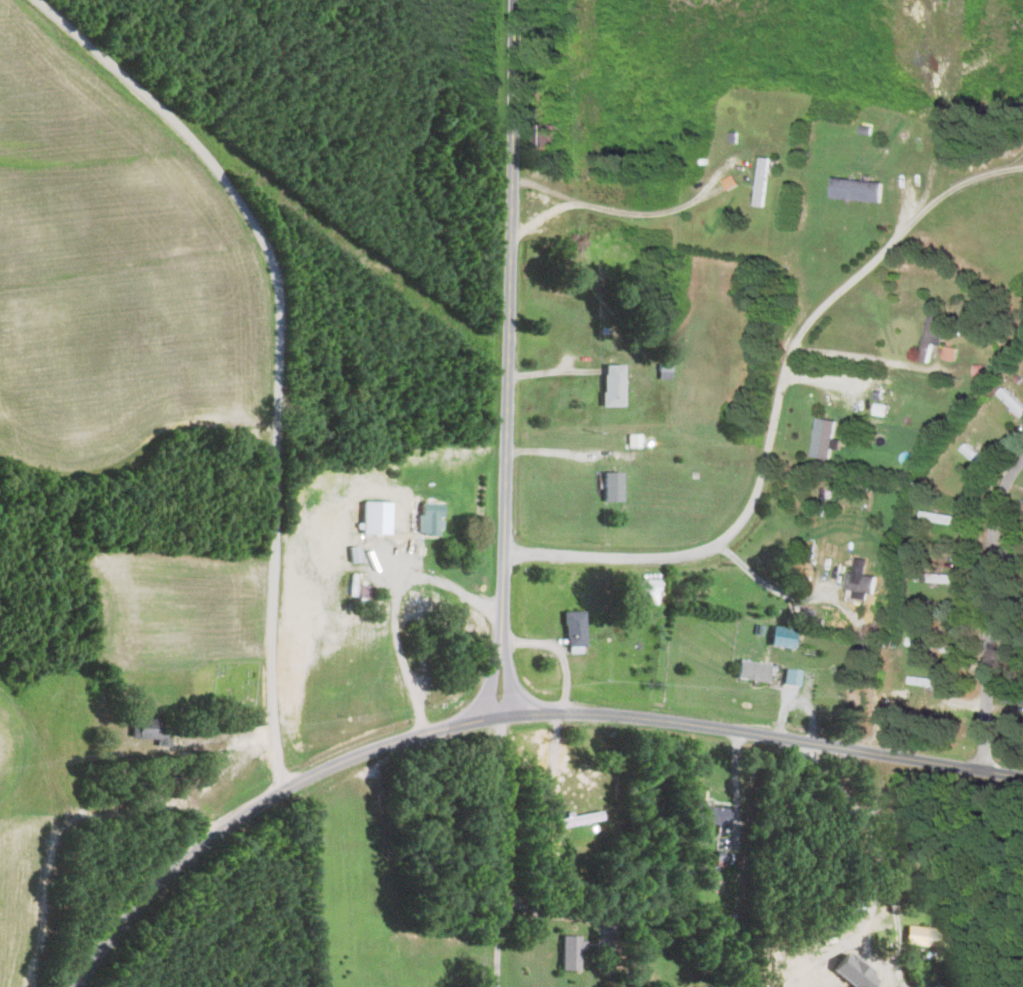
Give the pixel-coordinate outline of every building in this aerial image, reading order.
[(881,201),(882,181),(831,178),(830,198),(881,201)] [(584,233),(564,233),(564,249),(585,248),(584,233)] [(932,343),(939,345),(943,331),(935,329),(939,315),(931,313),(917,358),(927,361),(932,343)] [(621,406),(621,364),(600,365),(601,406),(621,406)] [(885,416),(887,404),(874,403),(873,414),(885,416)] [(810,456),(829,459),(831,447),(838,448),(839,439),(833,438),(836,420),(817,417),(810,456)] [(626,447),(640,448),(640,434),(627,434),(626,447)] [(601,472),(601,501),(620,501),(620,472),(601,472)] [(415,534),(437,535),(439,503),(416,502),(415,534)] [(848,589),(853,590),(852,598),(866,599),(867,592),(874,593),(876,575),(849,572),(848,589)] [(958,574),(931,573),(930,582),(958,583),(958,574)] [(633,603),(656,604),(656,579),(634,579),(633,603)] [(583,646),(582,611),(561,612),(562,646),(583,646)] [(814,613),(795,612),(794,620),(814,621),(814,613)] [(791,648),(793,628),(769,626),(768,646),(791,648)] [(766,681),(766,662),(734,661),(734,680),(766,681)] [(781,684),(797,687),(800,671),(783,668),(781,684)] [(128,738),(154,739),(154,745),(165,746),(166,719),(128,718),(128,738)] [(729,806),(692,807),(692,825),(729,824),(729,806)] [(945,930),(904,926),(902,944),(943,949),(945,930)] [(558,970),(579,970),(579,936),(559,935),(558,970)]
